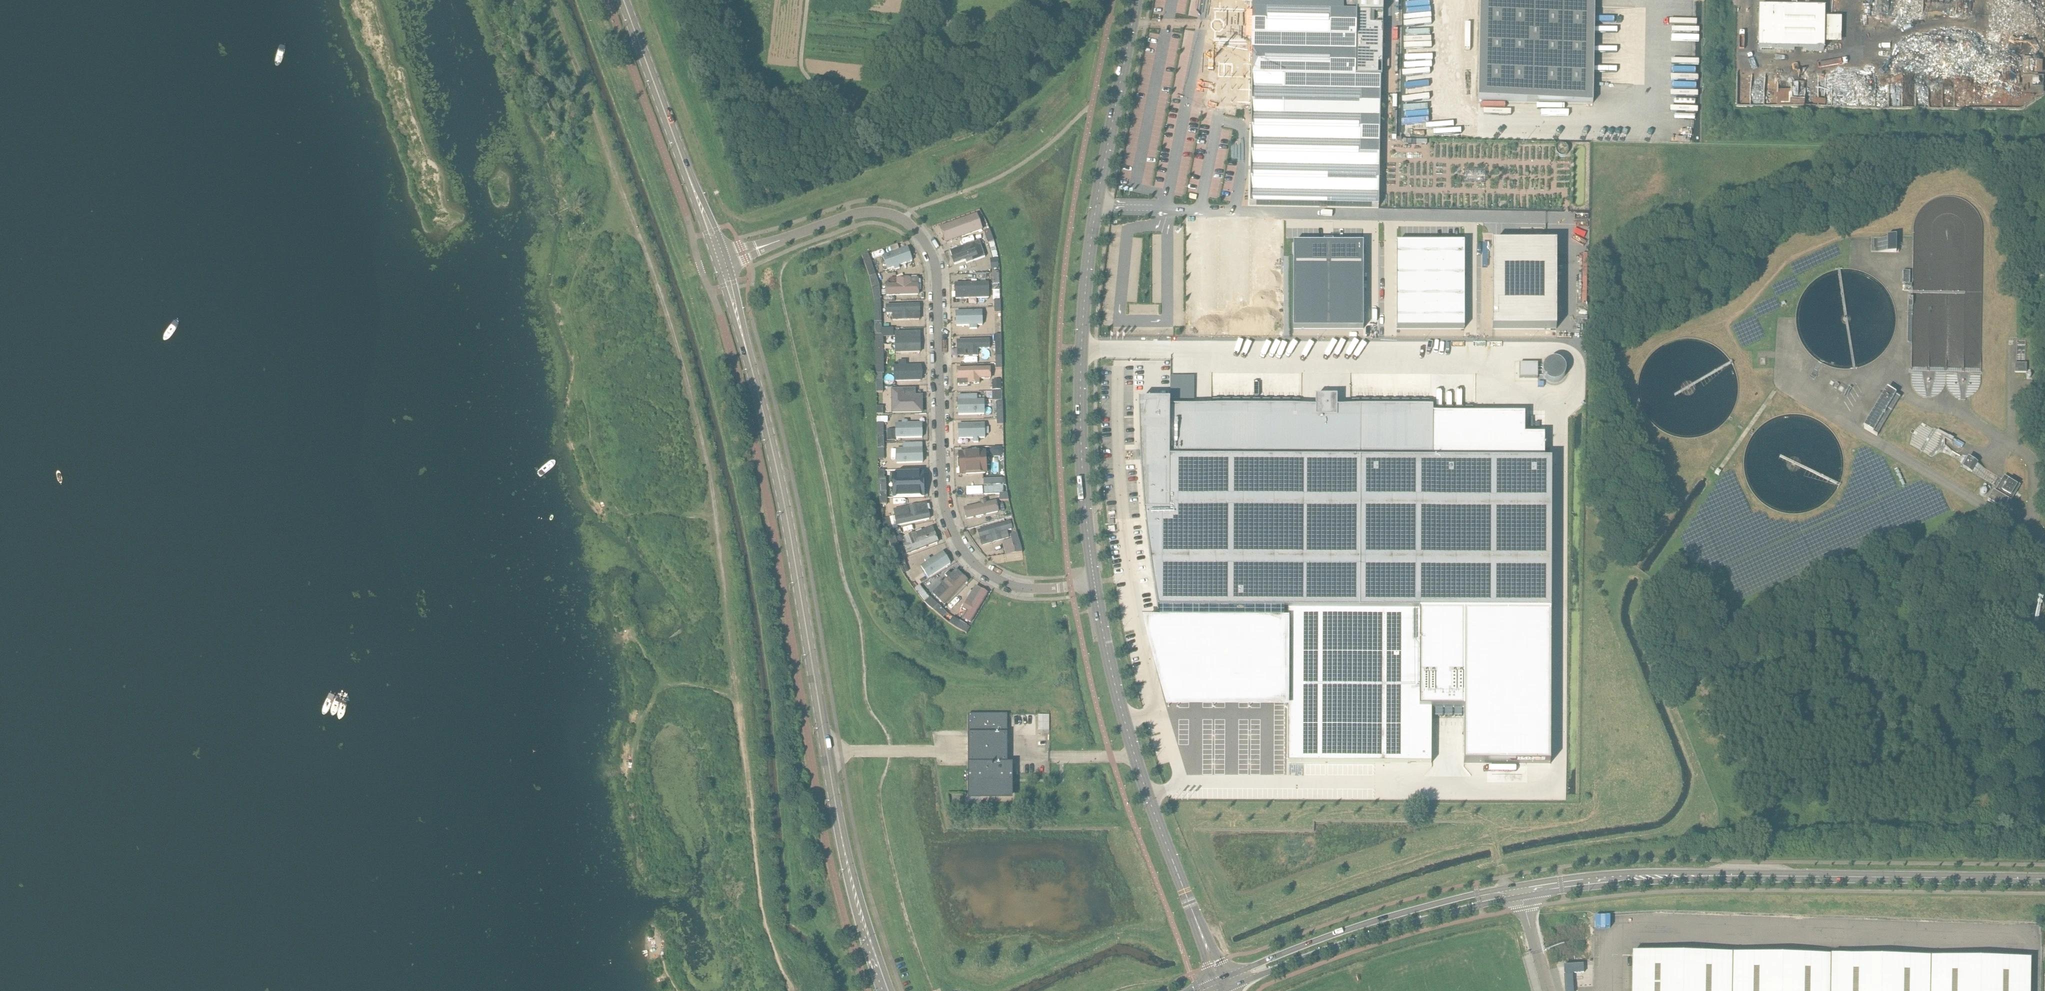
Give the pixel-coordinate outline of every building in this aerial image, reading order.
[(1177,10),(1185,12),(1188,0),(1180,0),(1177,10)] [(1240,35),(1246,35),(1246,38),(1252,38),(1251,92),(1252,205),(1327,208),(1378,208),(1380,149),(1381,78),(1382,78),(1382,73),(1383,20),(1383,12),(1383,0),(1253,0),(1253,12),(1247,12),(1247,15),(1240,15),(1240,25),(1240,35)] [(1595,4),(1595,0),(1480,0),(1478,101),(1593,103),(1595,4)] [(1825,9),(1759,8),(1758,48),(1824,49),(1825,9)] [(1150,31),(1148,40),(1158,42),(1160,33),(1150,31)] [(1779,90),(1778,104),(1792,104),(1792,90),(1779,90)] [(944,240),(947,248),(983,235),(976,214),(939,227),(944,240)] [(984,232),(986,238),(992,235),(990,229),(984,232)] [(1899,233),(1885,234),(1885,251),(1899,251),(1899,233)] [(992,235),(986,238),(988,244),(994,241),(992,235)] [(1363,255),(1363,243),(1333,243),(1324,243),(1294,243),(1294,329),(1363,329),(1363,255)] [(1397,329),(1464,329),(1464,243),(1397,243),(1397,329)] [(1517,243),(1493,243),(1493,329),(1556,329),(1556,243),(1546,243),(1517,243)] [(881,255),(886,270),(912,261),(908,246),(881,255)] [(951,256),(953,264),(978,255),(975,248),(951,256)] [(869,276),(875,274),(868,254),(862,256),(869,276)] [(875,274),(869,276),(871,282),(877,280),(875,274)] [(885,293),(919,293),(918,275),(884,276),(885,293)] [(877,280),(871,282),(872,288),(879,286),(879,284),(877,280)] [(954,298),(988,297),(987,281),(954,282),(954,284),(954,298)] [(875,301),(881,300),(879,286),(872,288),(875,301)] [(892,319),(920,319),(920,316),(920,303),(885,304),(886,313),(891,313),(892,319)] [(954,326),(982,325),(982,309),(954,309),(954,326)] [(894,351),(921,350),(920,332),(894,333),(894,351)] [(955,350),(984,349),(984,339),(955,340),(955,350)] [(885,358),(884,343),(876,343),(876,359),(885,358)] [(885,358),(876,359),(876,374),(885,374),(885,358)] [(893,381),(920,380),(920,362),(892,363),(893,376),(893,381)] [(1565,382),(1564,362),(1545,362),(1545,382),(1565,382)] [(1519,378),(1538,378),(1537,363),(1519,363),(1519,378)] [(2015,372),(2027,372),(2027,363),(2015,363),(2015,372)] [(956,380),(990,379),(990,365),(956,366),(956,380)] [(994,400),(1003,400),(1003,379),(993,379),(994,400)] [(1864,427),(1878,435),(1900,397),(1887,389),(1864,427)] [(890,413),(924,412),(923,393),(889,394),(890,407),(890,412),(890,413)] [(1170,402),(1139,402),(1140,441),(1141,459),(1143,490),(1144,512),(1150,562),(1158,610),(1551,612),(1552,460),(1545,460),(1545,435),(1525,435),(1525,414),(1433,413),(1433,408),(1337,407),(1337,397),(1316,396),(1316,407),(1170,407),(1170,402)] [(957,416),(985,414),(985,399),(956,400),(957,416)] [(921,423),(895,424),(895,437),(921,437),(921,423)] [(957,440),(985,440),(984,424),(956,424),(957,440)] [(993,455),(1004,455),(1004,446),(992,446),(993,455)] [(895,463),(923,462),(922,448),(895,449),(895,463)] [(957,452),(957,473),(987,472),(986,450),(957,452)] [(1962,467),(1972,473),(1978,463),(1968,457),(1962,467)] [(891,484),(923,483),(923,469),(890,470),(891,484)] [(1996,490),(2012,500),(2020,485),(2004,476),(1996,490)] [(984,486),(984,494),(1004,494),(1004,485),(984,486)] [(1991,503),(2004,511),(2010,501),(1998,493),(1991,503)] [(991,497),(963,498),(964,512),(991,512),(991,497)] [(896,524),(930,518),(926,498),(892,499),(895,518),(896,524)] [(892,529),(889,518),(883,520),(886,531),(892,529)] [(1012,529),(1010,521),(977,530),(981,545),(1009,537),(1007,530),(1012,529)] [(933,526),(900,537),(906,554),(938,543),(933,526)] [(1023,553),(1022,552),(1021,546),(1019,540),(1017,533),(1010,535),(1014,547),(1015,547),(1016,553),(1023,553)] [(896,538),(889,541),(894,555),(901,552),(896,538)] [(920,564),(928,576),(950,562),(942,550),(920,564)] [(901,552),(894,555),(897,560),(903,558),(901,552)] [(903,558),(897,560),(900,566),(906,564),(903,558)] [(944,604),(968,580),(956,568),(932,592),(944,604)] [(1119,594),(1129,592),(1127,581),(1117,582),(1119,594)] [(925,602),(930,598),(920,585),(915,589),(925,602)] [(964,601),(961,606),(967,610),(962,617),(970,622),(988,593),(981,588),(970,605),(964,601)] [(933,610),(938,614),(943,610),(938,605),(933,610)] [(943,610),(938,614),(943,619),(947,614),(943,610)] [(949,623),(957,628),(967,634),(970,628),(953,618),(949,623)] [(1050,730),(1050,713),(1039,714),(1039,730),(1050,730)] [(968,793),(981,793),(1013,793),(1013,764),(1008,764),(1008,714),(968,714),(968,793)] [(1606,928),(1605,917),(1595,917),(1595,928),(1606,928)] [(1830,956),(1633,953),(1632,990),(2029,990),(2030,960),(1848,957),(1830,956)] [(1572,975),(1570,975),(1570,973),(1584,972),(1583,965),(1564,967),(1564,974),(1568,973),(1568,975),(1565,975),(1566,990),(1573,990),(1572,975)]
